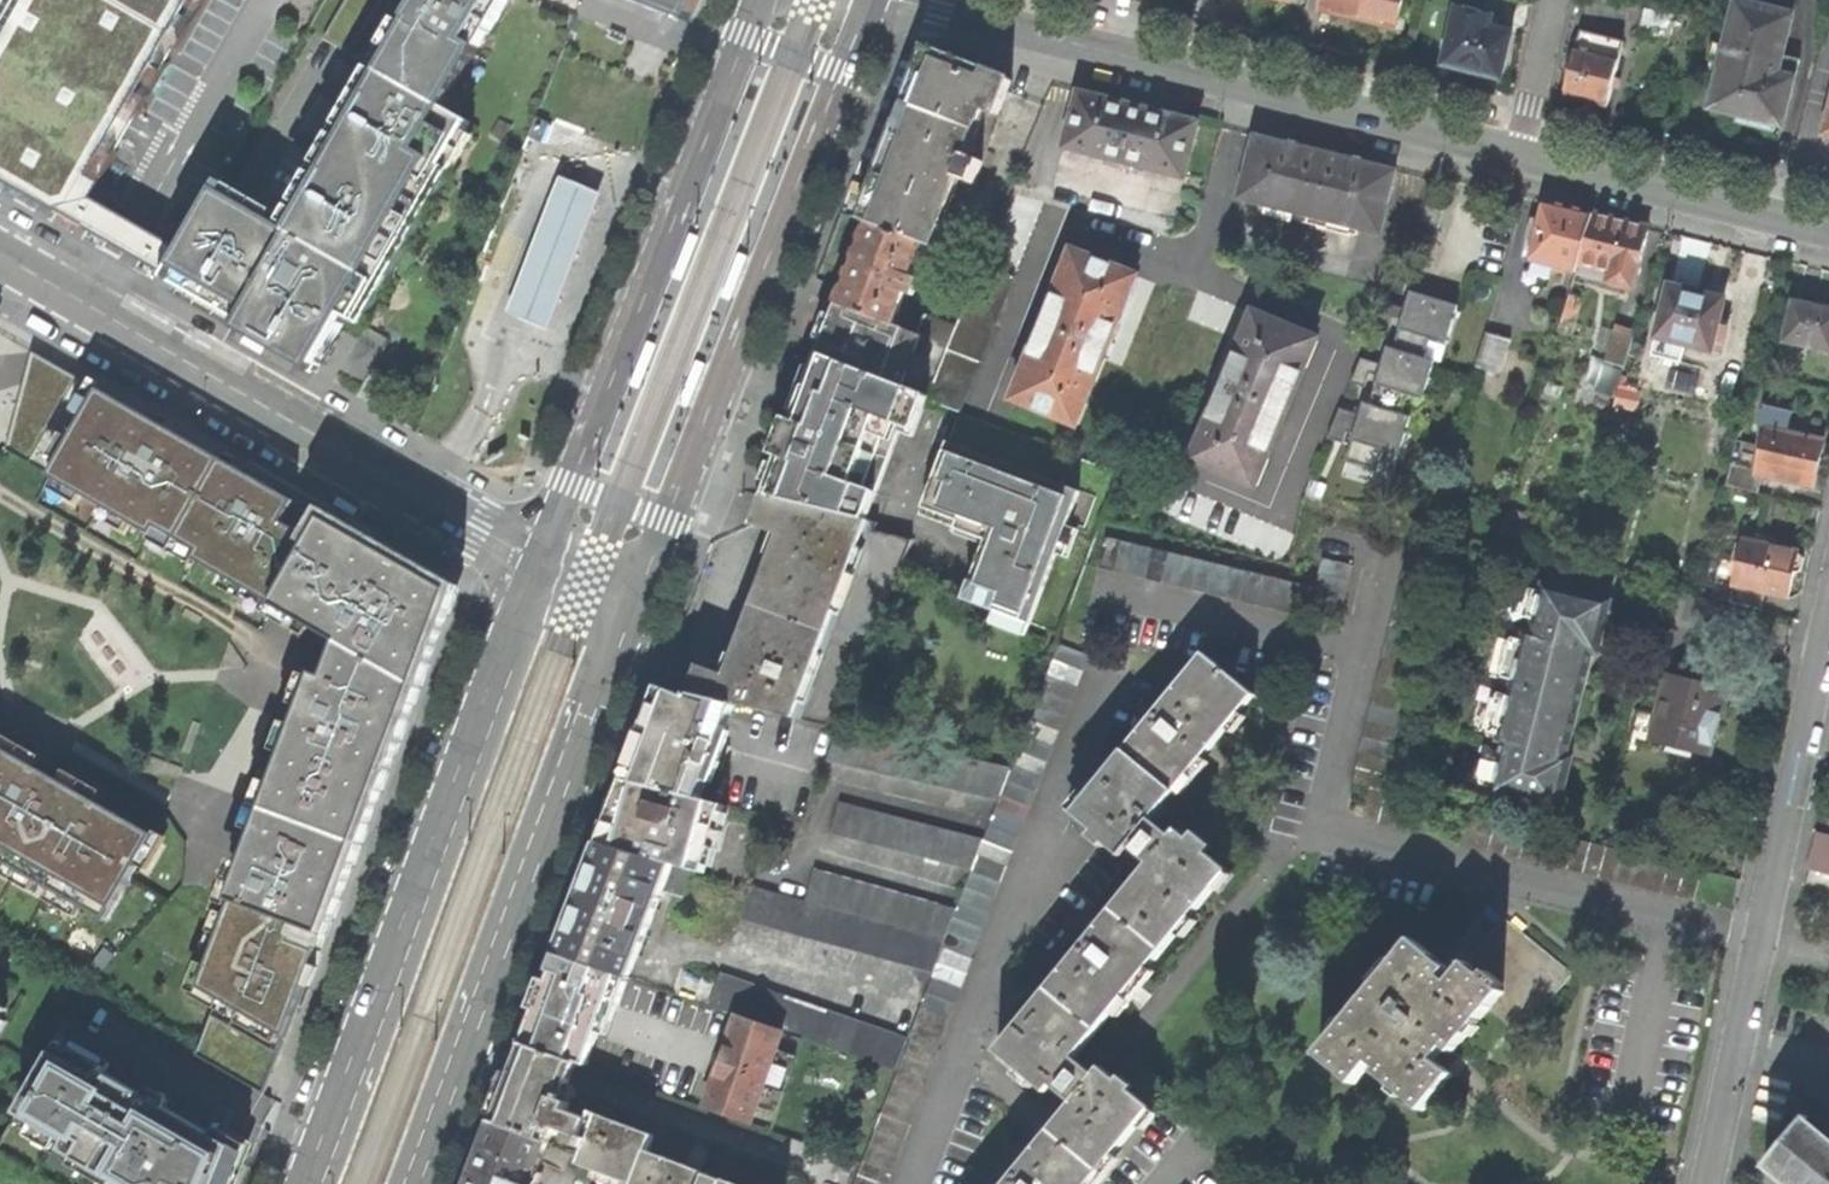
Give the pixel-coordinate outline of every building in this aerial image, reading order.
[(63,208),(113,119),(181,0),(0,0),(0,173),(63,208)] [(326,369),(351,326),(366,334),(481,134),(474,130),(479,121),(454,106),(515,0),(416,0),(288,223),(215,181),(161,275),(275,340),(326,369)] [(315,41),(354,64),(391,0),(339,0),(315,41)] [(681,28),(681,26),(688,29),(699,0),(610,0),(681,28)] [(1356,21),(1361,0),(1322,0),(1319,12),(1339,17),(1356,21)] [(1356,21),(1374,26),(1393,31),(1401,0),(1361,0),(1356,21)] [(1441,68),(1499,82),(1507,53),(1512,34),(1490,29),(1493,18),(1486,16),(1490,0),(1458,0),(1441,68)] [(1792,18),(1737,3),(1725,48),(1720,66),(1709,110),(1738,117),(1781,128),(1797,62),(1781,58),(1792,18)] [(1622,44),(1581,34),(1565,98),(1588,104),(1606,108),(1622,44)] [(1708,64),(1720,66),(1725,48),(1713,45),(1708,64)] [(863,225),(871,228),(931,73),(937,58),(928,54),(897,136),(863,225)] [(937,58),(931,73),(962,85),(965,78),(996,90),(999,82),(937,58)] [(962,85),(931,73),(871,228),(927,250),(937,254),(950,220),(963,186),(978,192),(1005,122),(1002,121),(1015,88),(999,82),(996,90),(965,78),(962,85)] [(1068,156),(1188,186),(1202,130),(1196,129),(1198,123),(1177,118),(1176,123),(1140,114),(1106,106),(1108,101),(1087,96),(1086,101),(1082,100),(1068,156)] [(1243,208),(1265,213),(1364,238),(1385,244),(1400,181),(1366,172),(1367,167),(1359,165),(1358,171),(1338,166),(1340,160),(1322,155),(1320,162),(1313,160),(1302,157),(1303,152),(1294,150),(1293,155),(1259,147),(1243,208)] [(507,314),(549,331),(604,195),(562,178),(507,314)] [(1579,282),(1581,273),(1594,223),(1566,215),(1548,211),(1543,230),(1534,228),(1528,252),(1531,253),(1529,259),(1535,261),(1533,271),(1540,273),(1554,276),(1579,282)] [(1362,245),(1364,238),(1265,213),(1263,220),(1362,245)] [(995,238),(950,220),(937,254),(940,255),(983,270),(995,238)] [(1581,273),(1601,278),(1614,281),(1611,292),(1635,298),(1650,237),(1623,230),(1594,223),(1581,273)] [(909,299),(915,283),(920,269),(927,250),(871,228),(851,284),(840,311),(896,332),(909,299)] [(937,254),(927,250),(920,269),(933,273),(940,255),(937,254)] [(1115,346),(1140,284),(1077,258),(1016,407),(1079,433),(1115,346)] [(958,332),(950,352),(948,356),(982,369),(1016,282),(983,270),(958,332)] [(1552,284),(1554,276),(1540,273),(1537,281),(1552,284)] [(1599,288),(1611,292),(1614,281),(1601,278),(1599,288)] [(923,286),(915,283),(909,299),(917,302),(923,286)] [(1415,292),(1403,332),(1432,341),(1447,345),(1459,306),(1435,299),(1415,292)] [(1567,320),(1574,322),(1581,295),(1574,293),(1567,320)] [(1675,297),(1698,302),(1695,297),(1690,294),(1686,293),(1680,293),(1675,297)] [(1671,296),(1658,348),(1688,356),(1715,362),(1717,352),(1727,355),(1731,338),(1722,336),(1728,310),(1709,305),(1698,302),(1675,297),(1671,296)] [(878,382),(896,332),(840,311),(830,337),(822,361),(878,382)] [(1828,359),(1828,319),(1817,316),(1795,312),(1787,351),(1790,351),(1810,355),(1828,359)] [(926,342),(950,352),(958,332),(928,321),(921,341),(926,342)] [(1257,492),(1318,347),(1289,335),(1257,322),(1196,467),(1257,492)] [(1585,344),(1588,332),(1569,326),(1565,338),(1585,344)] [(921,341),(896,332),(878,382),(906,393),(913,374),(919,377),(925,360),(920,358),(926,342),(921,341)] [(1403,332),(1397,350),(1427,359),(1432,341),(1403,332)] [(1489,334),(1479,367),(1502,374),(1512,341),(1489,334)] [(239,340),(236,345),(259,358),(264,349),(241,336),(239,340)] [(1607,371),(1627,377),(1636,348),(1616,342),(1607,371)] [(0,448),(0,454),(335,645),(325,670),(314,666),(307,684),(295,718),(283,714),(228,860),(240,865),(236,873),(233,882),(221,878),(177,995),(207,1012),(190,1058),(268,1103),(283,1063),(308,994),(314,996),(331,949),(326,947),(334,926),(339,928),(345,911),(351,896),(346,894),(354,873),(358,875),(378,820),(374,818),(382,799),(386,800),(392,784),(398,767),(394,766),(395,763),(399,764),(417,717),(413,715),(414,713),(417,714),(438,659),(434,658),(437,650),(448,622),(451,624),(457,608),(449,586),(380,546),(322,513),(312,531),(302,525),(292,520),(303,502),(170,426),(27,344),(0,448)] [(1397,350),(1392,348),(1380,387),(1408,395),(1425,400),(1437,362),(1427,359),(1397,350)] [(1658,348),(1654,367),(1664,369),(1684,374),(1688,356),(1658,348)] [(1807,369),(1810,355),(1790,351),(1787,365),(1807,369)] [(962,418),(982,369),(948,356),(930,402),(929,406),(962,418)] [(804,408),(777,476),(878,503),(902,439),(915,443),(929,406),(930,402),(906,393),(878,382),(822,361),(804,408)] [(1380,387),(1374,406),(1403,415),(1408,395),(1380,387)] [(1642,404),(1620,398),(1614,417),(1637,423),(1642,404)] [(1374,406),(1369,405),(1357,443),(1386,452),(1402,457),(1414,418),(1403,415),(1374,406)] [(1062,641),(1123,481),(962,418),(940,478),(926,514),(992,539),(967,605),(1062,641)] [(1770,435),(1763,464),(1760,479),(1759,483),(1765,484),(1816,495),(1820,475),(1826,447),(1770,435)] [(1380,471),(1386,452),(1357,443),(1352,462),(1380,471)] [(1750,477),(1760,479),(1763,464),(1754,462),(1750,477)] [(773,489),(767,504),(870,527),(878,503),(777,476),(773,489)] [(1761,503),(1765,484),(1759,483),(1730,476),(1726,495),(1761,503)] [(836,616),(827,613),(853,549),(861,551),(870,527),(767,504),(762,517),(756,532),(789,545),(736,684),(703,672),(697,686),(691,700),(736,710),(795,724),(801,706),(794,704),(811,655),(820,658),(836,616)] [(861,551),(866,557),(802,726),(839,734),(914,545),(877,537),(879,529),(870,527),(861,551)] [(1738,572),(1734,589),(1768,597),(1791,602),(1794,590),(1798,576),(1803,574),(1806,560),(1803,555),(1746,541),(1738,572)] [(1310,594),(1103,544),(1096,575),(1302,625),(1310,594)] [(1731,602),(1734,589),(1738,572),(1722,568),(1715,599),(1731,602)] [(1765,611),(1768,597),(1734,589),(1731,602),(1765,611)] [(1503,751),(1490,804),(1559,821),(1567,789),(1573,765),(1567,764),(1580,709),(1592,662),(1598,664),(1603,642),(1611,608),(1541,591),(1528,644),(1523,643),(1497,750),(1503,751)] [(1149,871),(1112,916),(1162,957),(1228,877),(1208,861),(1213,854),(1212,853),(1211,854),(1195,841),(1196,839),(1195,838),(1187,847),(1181,842),(1176,838),(1177,837),(1155,819),(1204,760),(1251,702),(1252,703),(1253,702),(1202,660),(1201,661),(1201,662),(1071,821),(1092,838),(1087,844),(1101,855),(1106,849),(1122,862),(1128,855),(1149,871)] [(1666,685),(1650,752),(1710,766),(1716,741),(1719,727),(1724,728),(1730,700),(1666,685)] [(642,742),(626,786),(700,804),(713,771),(722,774),(730,751),(722,748),(736,710),(691,700),(690,703),(661,693),(642,742)] [(828,766),(998,805),(1010,774),(839,734),(828,766)] [(108,929),(163,833),(29,756),(0,739),(0,867),(108,929)] [(971,964),(1053,752),(1024,741),(1010,774),(998,805),(985,846),(973,876),(956,915),(945,946),(943,953),(971,964)] [(615,813),(602,848),(673,869),(692,874),(710,879),(727,810),(700,804),(626,786),(615,813)] [(834,839),(973,876),(985,846),(842,808),(834,839)] [(1817,835),(1808,870),(1828,876),(1828,838),(1817,835)] [(663,897),(673,869),(602,848),(580,904),(559,958),(630,983),(663,897)] [(692,874),(673,869),(663,897),(682,903),(692,874)] [(819,875),(810,907),(945,946),(956,915),(819,875)] [(743,922),(934,977),(943,953),(945,946),(810,907),(752,891),(743,922)] [(1047,996),(1097,1036),(1133,993),(1162,957),(1112,916),(1047,996)] [(1425,1118),(1455,1081),(1447,1074),(1453,1067),(1458,1061),(1455,1059),(1491,1015),(1523,1041),(1572,981),(1504,925),(1468,969),(1467,970),(1452,988),(1445,983),(1451,976),(1414,946),(1320,1061),(1356,1091),(1374,1069),(1381,1075),(1378,1079),(1425,1118)] [(909,1042),(911,1043),(938,1054),(973,964),(971,964),(943,953),(934,977),(909,1042)] [(559,978),(555,988),(610,1007),(620,1011),(630,983),(559,958),(553,976),(559,978)] [(553,976),(549,986),(555,988),(559,978),(553,976)] [(782,1036),(896,1075),(907,1044),(720,980),(710,1011),(737,1020),(782,1036)] [(589,1070),(610,1007),(555,988),(549,986),(525,1048),(575,1065),(589,1070)] [(1074,1065),(1097,1036),(1047,996),(997,1057),(996,1057),(995,1058),(1046,1099),(1052,1091),(1074,1065)] [(13,1019),(0,1012),(0,1042),(13,1019)] [(769,1075),(782,1036),(737,1020),(721,1068),(706,1112),(752,1127),(765,1089),(770,1091),(775,1076),(769,1075)] [(245,1170),(252,1154),(63,1046),(20,1114),(64,1140),(53,1163),(88,1181),(92,1173),(112,1183),(239,1183),(245,1170)] [(494,1127),(547,1146),(551,1132),(555,1133),(556,1131),(583,1141),(579,1150),(585,1152),(579,1168),(592,1173),(620,1183),(726,1183),(691,1171),(649,1154),(654,1139),(622,1126),(594,1115),(591,1123),(567,1113),(569,1106),(562,1102),(575,1065),(525,1048),(494,1127)] [(1052,1091),(1067,1103),(1073,1109),(1095,1082),(1084,1073),(1074,1065),(1052,1091)] [(1050,1137),(1100,1177),(1150,1117),(1152,1115),(1131,1098),(1135,1093),(1133,1092),(1132,1093),(1122,1084),(1123,1083),(1121,1082),(1117,1087),(1102,1075),(1103,1074),(1102,1073),(1095,1082),(1073,1109),(1050,1137)] [(1061,1111),(1067,1103),(1052,1091),(1046,1099),(1052,1104),(1061,1111)] [(1805,1123),(1807,1119),(1806,1118),(1763,1170),(1765,1171),(1767,1168),(1787,1183),(1828,1183),(1828,1143),(1805,1123)] [(843,1146),(865,1154),(874,1129),(852,1121),(843,1146)] [(472,1183),(532,1183),(547,1146),(494,1127),(490,1137),(474,1179),(472,1183)] [(1100,1177),(1050,1137),(1011,1183),(1095,1183),(1100,1177)] [(861,1165),(863,1157),(852,1153),(849,1161),(861,1165)] [(600,1183),(620,1183),(592,1173),(589,1180),(600,1183)]
